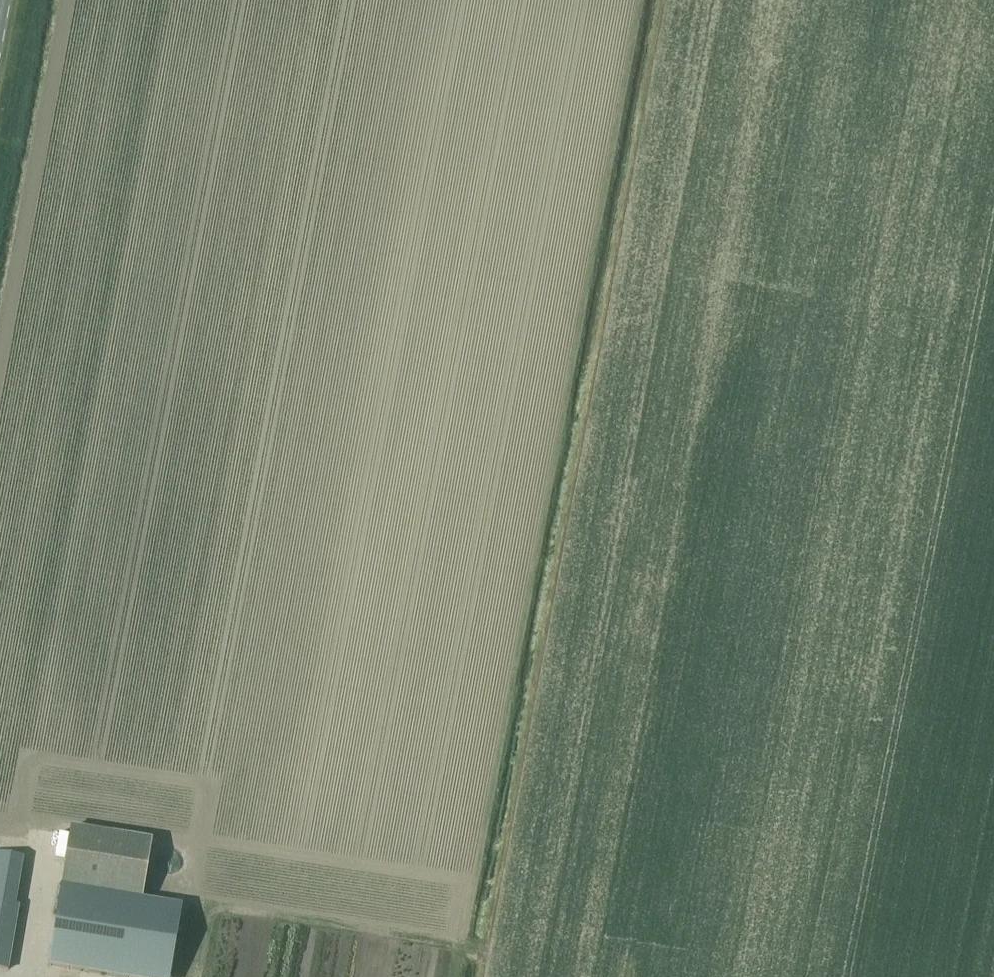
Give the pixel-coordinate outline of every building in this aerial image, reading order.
[(180,905),(142,899),(152,840),(72,827),(66,864),(49,965),(124,976),(168,976),(171,963),(180,905)] [(19,905),(16,904),(24,857),(0,853),(0,968),(8,970),(19,905)]
